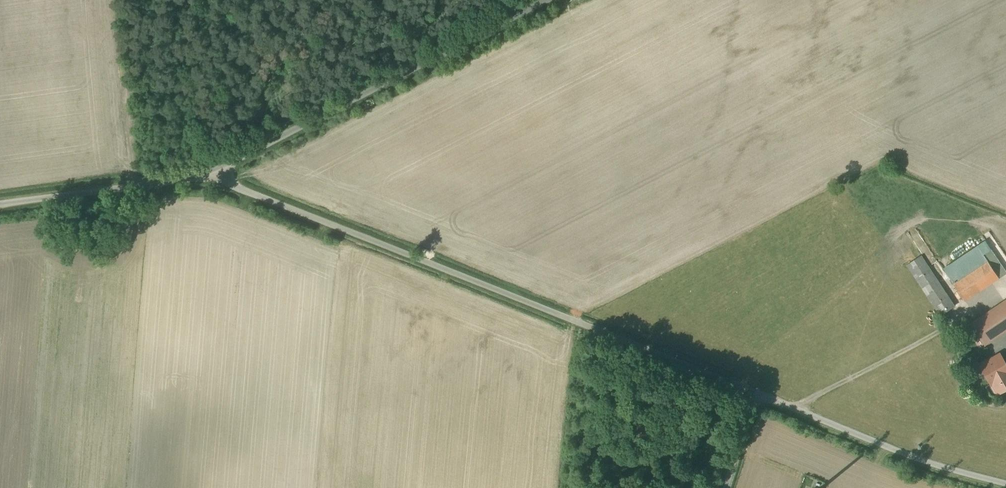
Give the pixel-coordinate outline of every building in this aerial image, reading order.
[(983,253),(949,276),(965,300),(972,296),(961,280),(981,266),(991,282),(999,277),(983,253)] [(954,306),(921,255),(908,264),(942,315),(954,306)] [(981,266),(961,280),(972,296),(991,282),(981,266)] [(973,326),(985,343),(1005,329),(1005,304),(973,326)] [(989,361),(987,360),(982,363),(982,365),(981,365),(991,383),(993,383),(999,393),(1005,389),(1005,364),(1000,354),(989,361)]
